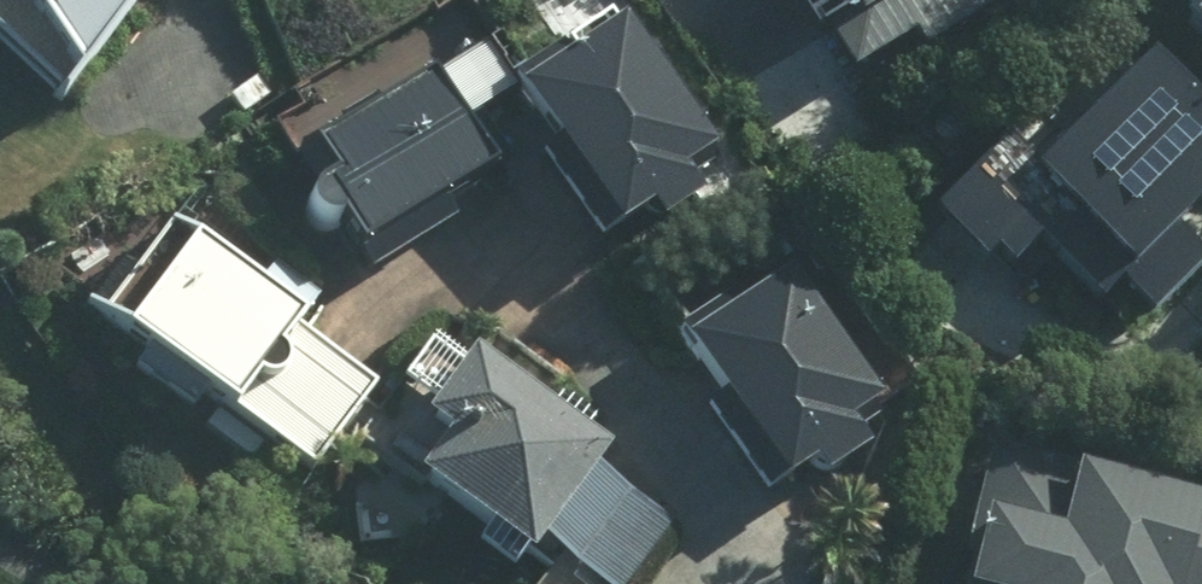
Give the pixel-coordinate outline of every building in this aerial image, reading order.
[(47,110),(43,124),(48,124),(141,0),(0,0),(0,70),(47,110)] [(838,44),(905,0),(808,0),(838,44)] [(1201,83),(1201,0),(1173,0),(1164,44),(1201,83)] [(1076,321),(1105,294),(1139,330),(1201,271),(1201,268),(1169,233),(1201,202),(1201,116),(1119,29),(914,223),(969,281),(981,269),(992,281),(1017,258),(1076,321)] [(609,32),(494,109),(593,257),(629,233),(637,245),(685,213),(667,186),(698,165),(609,32)] [(483,178),(426,79),(283,161),(304,197),(291,204),(327,267),(483,178)] [(186,241),(107,345),(132,365),(123,377),(182,421),(191,409),(209,422),(203,430),(247,464),(256,453),(300,486),(371,392),(291,332),(308,309),(261,274),(249,289),(186,241)] [(772,282),(657,358),(756,506),(792,482),(800,494),(848,462),(829,435),(861,414),(772,282)] [(572,583),(626,583),(670,526),(455,366),(406,432),(430,450),(395,496),(506,579),(528,551),(572,583)] [(986,447),(955,583),(1201,583),(1201,504),(986,447)]
